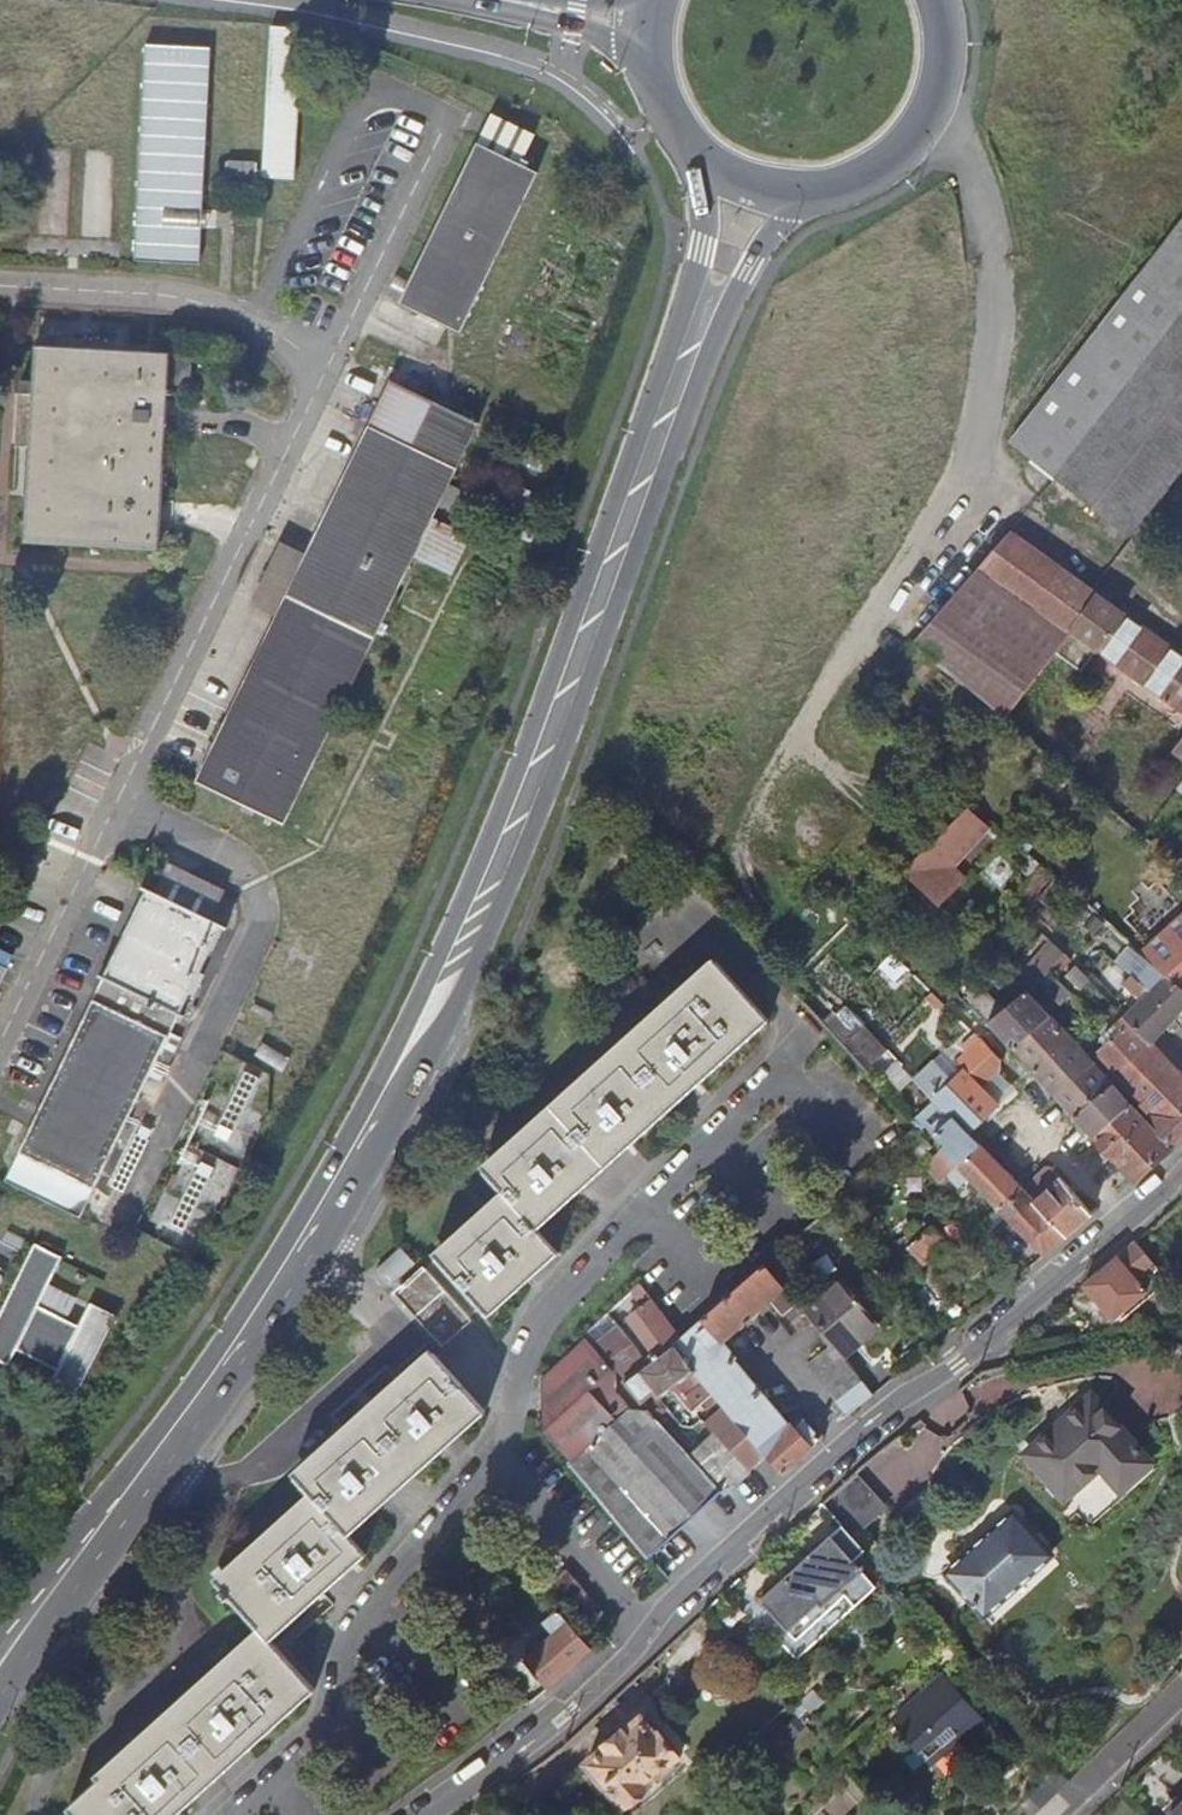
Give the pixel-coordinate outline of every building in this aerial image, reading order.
[(257,176),(296,178),(302,28),(270,27),(264,169),(258,169),(258,164),(230,163),(229,183),(257,185),(257,176)] [(212,52),(149,50),(140,260),(204,263),(212,52)] [(522,168),(535,138),(492,117),(400,303),(463,333),(539,175),(522,168)] [(1181,305),(1181,209),(1006,441),(1051,476),(1181,305)] [(1051,476),(1054,479),(1131,538),(1181,472),(1181,305),(1051,476)] [(170,352),(39,345),(30,498),(28,542),(158,550),(160,526),(163,460),(165,432),(170,352)] [(284,822),(478,421),(391,378),(196,779),(284,822)] [(914,642),(1005,719),(1054,651),(1093,590),(1009,531),(914,642)] [(1054,651),(1081,670),(1097,648),(1181,710),(1181,655),(1093,590),(1054,651)] [(1172,748),(1181,755),(1181,735),(1172,748)] [(991,823),(970,804),(934,841),(955,859),(991,823)] [(934,841),(904,872),(924,891),(955,859),(934,841)] [(225,892),(168,865),(154,894),(145,889),(5,1180),(81,1217),(235,904),(222,898),(225,892)] [(1167,974),(1181,989),(1181,920),(1145,954),(1167,974)] [(898,943),(895,939),(889,934),(884,938),(893,947),(898,943)] [(1075,964),(1062,953),(1051,964),(1065,977),(1075,964)] [(769,1021),(718,963),(481,1173),(503,1199),(435,1259),(486,1316),(553,1255),(532,1231),(769,1021)] [(1167,974),(1150,990),(1146,985),(1131,1000),(1136,1004),(1123,1016),(1149,1044),(1165,1028),(1172,1037),(1179,1031),(1171,1021),(1178,1014),(1181,1018),(1181,989),(1167,974)] [(966,980),(955,992),(970,1006),(981,995),(966,980)] [(987,1022),(1010,1047),(1049,1015),(1025,990),(987,1022)] [(930,993),(923,1000),(935,1012),(942,1005),(930,993)] [(1049,1015),(1010,1047),(1030,1067),(1068,1036),(1049,1015)] [(1181,1139),(1181,1078),(1149,1044),(1123,1016),(1115,1024),(1122,1032),(1113,1041),(1097,1024),(1082,1038),(1152,1113),(1149,1118),(1149,1123),(1172,1148),(1181,1139)] [(1107,1016),(1097,1024),(1113,1041),(1122,1032),(1115,1024),(1107,1016)] [(978,1040),(969,1031),(945,1054),(953,1063),(978,1040)] [(1030,1067),(1055,1094),(1092,1061),(1068,1036),(1030,1067)] [(953,1063),(961,1071),(978,1089),(996,1073),(998,1060),(978,1040),(953,1063)] [(918,1055),(913,1051),(906,1058),(911,1061),(918,1055)] [(225,1054),(159,1232),(210,1251),(262,1111),(257,1109),(271,1071),(225,1054)] [(1055,1094),(1075,1115),(1112,1082),(1092,1061),(1055,1094)] [(880,1076),(887,1085),(894,1078),(887,1069),(880,1076)] [(933,1097),(953,1117),(967,1131),(994,1105),(978,1089),(961,1071),(933,1097)] [(996,1073),(978,1089),(994,1105),(1012,1089),(996,1073)] [(1075,1115),(1093,1135),(1130,1103),(1112,1082),(1075,1115)] [(1135,1179),(1172,1148),(1149,1123),(1130,1103),(1093,1135),(1122,1165),(1135,1179)] [(955,1167),(979,1143),(967,1131),(953,1117),(934,1135),(944,1146),(939,1150),(955,1167)] [(1022,1189),(1023,1188),(979,1143),(955,1167),(944,1177),(956,1190),(962,1184),(983,1204),(988,1200),(998,1210),(1022,1189)] [(1066,1237),(1093,1215),(1049,1166),(1023,1188),(1022,1189),(1066,1237)] [(1043,1256),(1066,1237),(1022,1189),(998,1210),(1043,1256)] [(908,1245),(922,1263),(950,1239),(936,1222),(908,1245)] [(1137,1241),(1084,1285),(1113,1318),(1147,1291),(1138,1280),(1156,1265),(1137,1241)] [(35,1245),(0,1316),(0,1361),(8,1365),(16,1348),(58,1370),(54,1378),(78,1390),(114,1317),(90,1305),(78,1329),(36,1307),(61,1258),(35,1245)] [(785,1474),(822,1440),(803,1417),(792,1425),(787,1420),(783,1422),(734,1362),(739,1357),(724,1339),(785,1285),(768,1263),(685,1336),(678,1341),(701,1369),(737,1413),(772,1457),(785,1474)] [(423,1269),(394,1294),(439,1342),(466,1317),(423,1269)] [(805,1311),(831,1343),(843,1359),(857,1349),(854,1343),(875,1326),(839,1282),(805,1311)] [(801,1305),(792,1294),(784,1300),(793,1312),(801,1305)] [(701,1369),(678,1341),(648,1304),(632,1318),(661,1351),(656,1355),(658,1359),(634,1380),(651,1400),(663,1390),(669,1397),(701,1369)] [(572,1466),(651,1557),(725,1490),(730,1495),(755,1473),(718,1430),(692,1452),(653,1407),(638,1407),(624,1389),(624,1371),(594,1337),(549,1378),(548,1431),(575,1463),(572,1466)] [(843,1359),(831,1343),(806,1362),(835,1399),(859,1379),(843,1359)] [(375,1510),(485,1412),(433,1353),(293,1476),(308,1494),(211,1580),(256,1631),(59,1805),(67,1814),(167,1814),(307,1692),(265,1642),(363,1556),(345,1536),(375,1510)] [(1021,1455),(1061,1499),(1097,1467),(1118,1489),(1149,1460),(1089,1394),(1021,1455)] [(718,1430),(755,1473),(772,1457),(737,1413),(718,1430)] [(851,1475),(820,1503),(841,1526),(849,1535),(879,1507),(851,1475)] [(943,1575),(982,1616),(1048,1555),(1009,1513),(943,1575)] [(861,1548),(849,1535),(841,1526),(762,1599),(787,1628),(778,1636),(795,1656),(872,1584),(849,1558),(861,1548)] [(586,1625),(600,1613),(564,1571),(544,1588),(577,1626),(583,1621),(586,1625)] [(547,1686),(591,1647),(578,1633),(556,1608),(543,1620),(552,1634),(523,1656),(547,1686)] [(610,1622),(600,1613),(586,1625),(594,1635),(610,1622)] [(942,1675),(894,1718),(932,1760),(979,1717),(942,1675)] [(670,1794),(663,1786),(679,1771),(673,1764),(680,1759),(662,1737),(658,1739),(642,1720),(628,1732),(625,1729),(604,1747),(607,1750),(588,1766),(605,1785),(598,1793),(612,1808),(619,1802),(623,1807),(625,1804),(631,1812),(649,1797),(657,1805),(670,1794)] [(1042,1805),(1071,1777),(1050,1755),(1022,1782),(1042,1805)] [(853,1804),(842,1814),(863,1814),(853,1804)] [(1171,1814),(1181,1814),(1181,1804),(1171,1814)]
